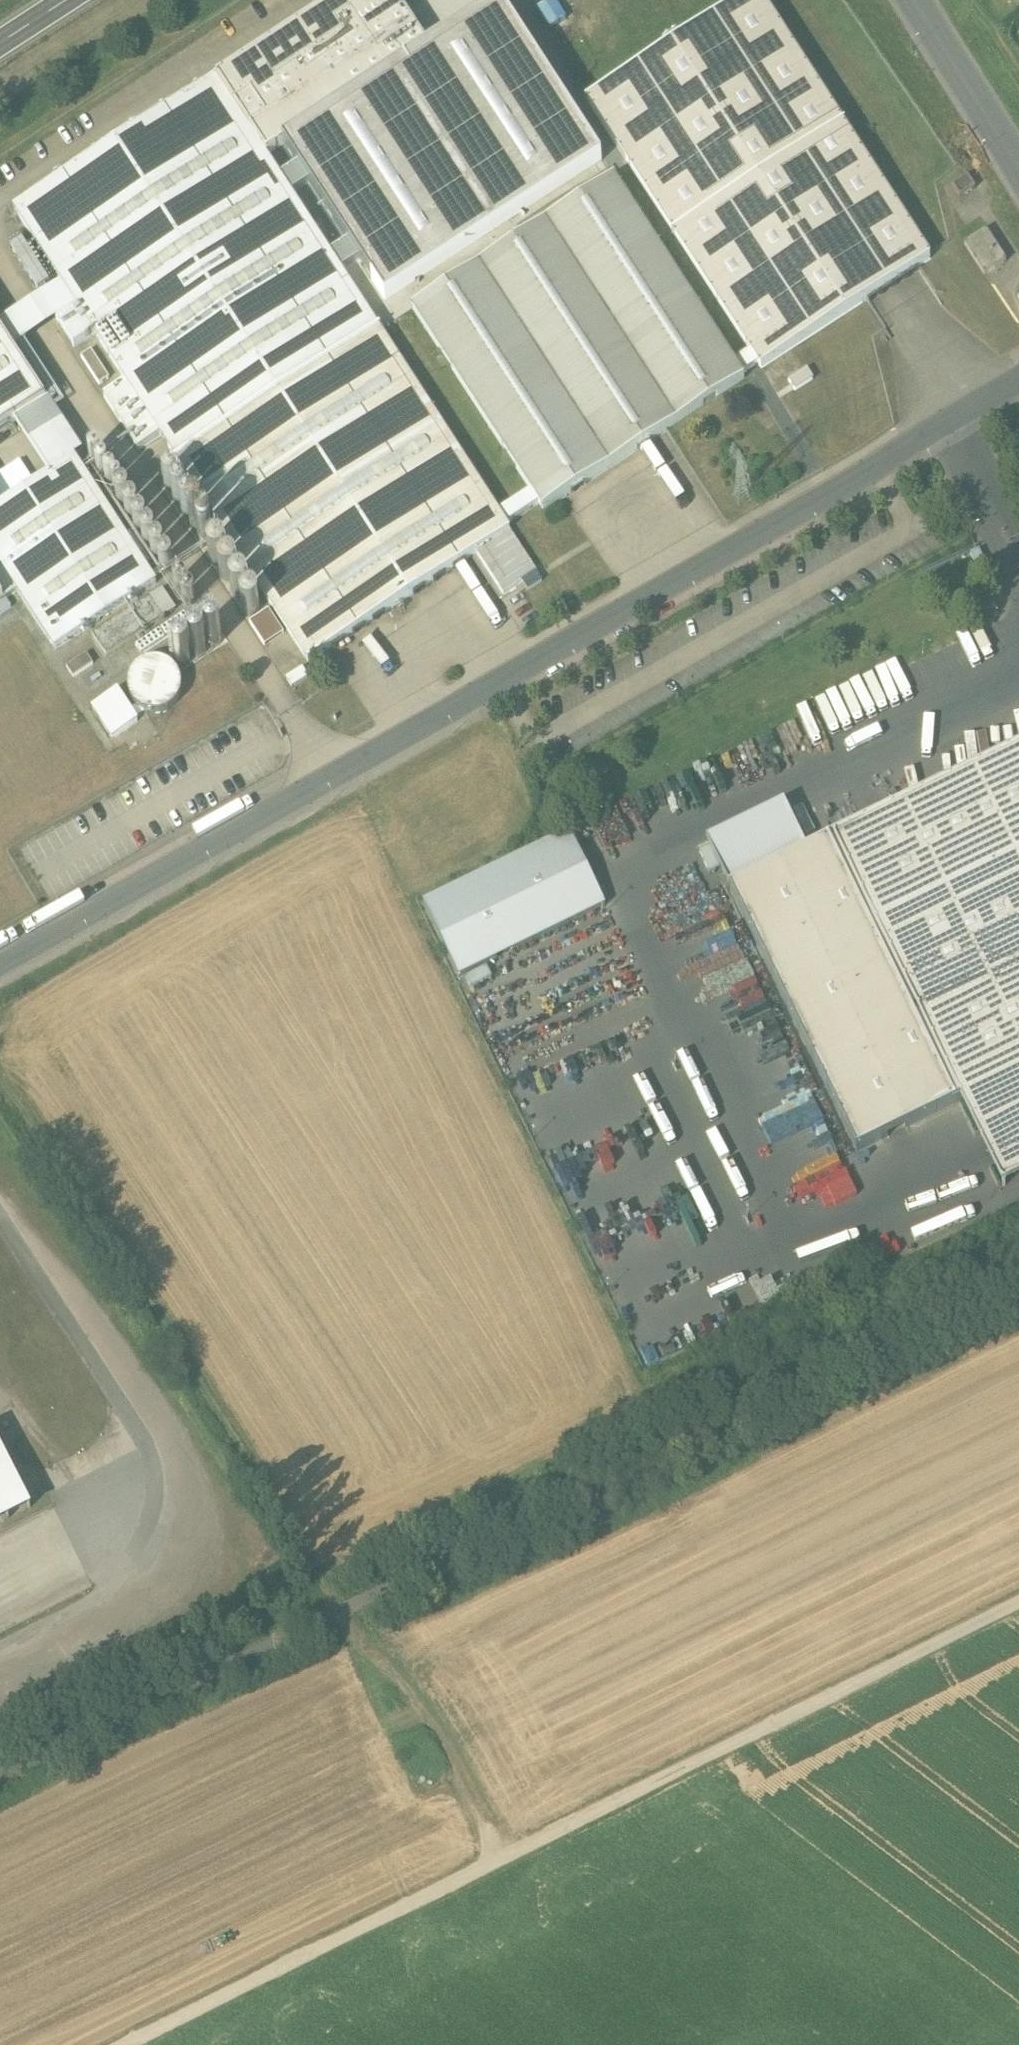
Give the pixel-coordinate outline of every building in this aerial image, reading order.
[(217,77),(14,209),(63,283),(42,297),(75,347),(95,334),(177,458),(378,328),(265,153),(266,153),(267,155),(283,144),(430,49),(405,11),(392,20),(380,1),(381,0),(336,0),(217,77)] [(931,258),(929,254),(844,124),(846,123),(845,123),(844,123),(764,0),(742,0),(586,102),(587,102),(588,101),(674,234),(673,235),(675,234),(762,368),(867,300),(931,258)] [(430,49),(283,144),(386,302),(596,165),(493,8),(430,49)] [(614,178),(413,308),(544,510),(667,430),(745,379),(614,178)] [(980,227),(959,241),(980,274),(1002,260),(980,227)] [(177,458),(175,460),(176,461),(178,460),(309,662),(327,650),(510,531),(380,329),(381,328),(380,327),(177,458)] [(0,328),(0,431),(47,400),(0,328)] [(0,506),(0,505),(0,594),(3,599),(18,590),(56,649),(157,583),(75,457),(0,506)] [(549,645),(567,635),(563,627),(545,636),(549,645)] [(730,889),(858,1151),(962,1100),(1003,1185),(1018,1178),(1018,749),(730,889)] [(570,832),(424,903),(460,977),(606,906),(570,832)] [(596,1152),(611,1138),(604,1130),(589,1145),(596,1152)] [(838,1196),(852,1190),(845,1172),(830,1179),(838,1196)] [(940,1181),(895,1198),(898,1207),(943,1190),(940,1181)] [(32,1508),(0,1445),(0,1524),(32,1508)]
